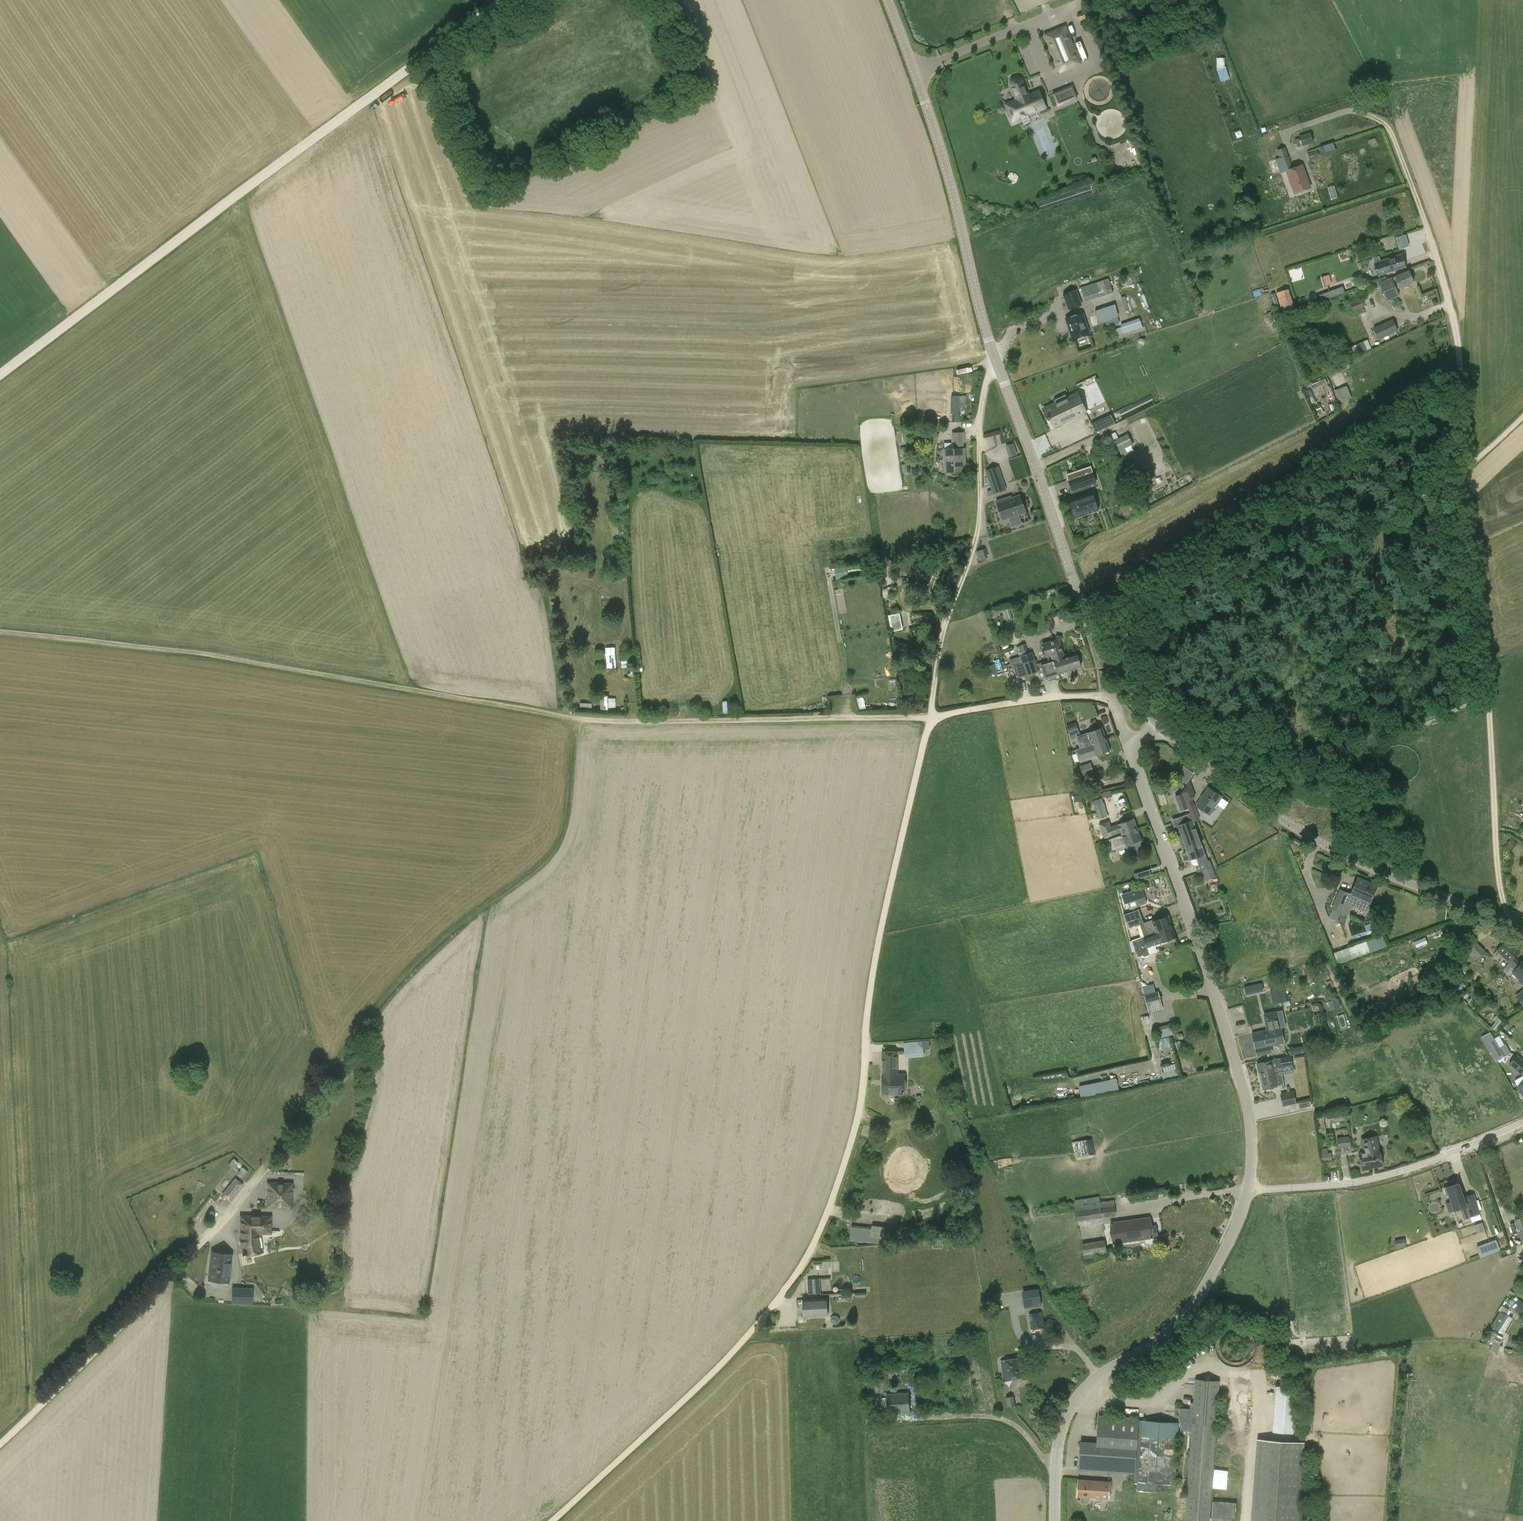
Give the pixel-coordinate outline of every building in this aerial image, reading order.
[(1043,34),(1059,73),(1082,64),(1066,25),(1043,34)] [(1224,58),(1217,58),(1217,69),(1221,82),(1229,79),(1225,67),(1224,58)] [(1024,116),(1041,109),(1034,93),(1028,96),(1022,81),(1021,79),(1019,78),(1017,77),(1013,79),(1011,81),(1011,83),(1011,85),(1018,100),(1006,105),(1013,122),(1024,117),(1024,116)] [(1105,84),(1095,84),(1095,88),(1091,88),(1091,93),(1098,93),(1098,99),(1105,99),(1105,84)] [(1058,103),(1077,95),(1073,85),(1054,93),(1058,103)] [(1294,137),(1297,147),(1314,142),(1312,132),(1294,137)] [(1323,156),(1337,153),(1334,142),(1320,146),(1323,156)] [(1302,166),(1293,170),(1285,147),(1276,150),(1279,158),(1275,159),(1280,174),(1287,172),(1295,194),(1310,189),(1302,166)] [(1309,159),(1319,157),(1317,149),(1307,151),(1309,159)] [(1402,254),(1381,261),(1379,256),(1373,258),(1374,263),(1378,276),(1406,267),(1402,254)] [(1409,271),(1395,277),(1392,278),(1392,277),(1379,282),(1386,301),(1399,296),(1397,289),(1399,288),(1400,288),(1413,283),(1409,271)] [(1109,279),(1081,289),(1085,302),(1114,293),(1109,279)] [(1330,298),(1345,293),(1343,287),(1319,296),(1321,301),(1330,298)] [(1288,289),(1276,293),(1283,314),(1293,311),(1292,309),(1294,308),(1288,289)] [(1081,305),(1081,304),(1076,291),(1063,295),(1069,310),(1081,305)] [(1365,307),(1361,299),(1350,303),(1353,311),(1365,307)] [(1119,314),(1116,305),(1101,309),(1105,320),(1107,327),(1108,327),(1109,330),(1113,329),(1112,325),(1120,323),(1117,314),(1119,314)] [(1265,315),(1270,323),(1276,319),(1271,312),(1265,315)] [(1083,313),(1066,319),(1073,340),(1090,335),(1083,313)] [(1121,327),(1123,333),(1123,335),(1142,329),(1139,319),(1120,326),(1121,327)] [(1398,331),(1393,319),(1373,328),(1379,340),(1398,331)] [(1368,340),(1350,345),(1353,355),(1371,350),(1368,340)] [(958,373),(972,369),(971,365),(956,369),(958,373)] [(1346,386),(1339,389),(1344,400),(1351,397),(1346,386)] [(1055,404),(1043,409),(1052,427),(1085,411),(1081,402),(1077,393),(1067,398),(1065,395),(1054,400),(1055,404)] [(952,422),(960,422),(960,396),(951,396),(951,414),(952,414),(952,422)] [(1112,414),(1092,423),(1096,432),(1116,423),(1112,414)] [(952,443),(954,443),(954,450),(944,450),(945,472),(965,471),(964,450),(964,443),(965,443),(965,432),(952,433),(952,443)] [(1118,439),(1115,432),(1111,434),(1122,456),(1128,453),(1126,450),(1134,446),(1128,434),(1118,439)] [(1014,443),(1005,446),(1009,458),(1017,455),(1014,443)] [(988,496),(994,494),(1006,490),(998,467),(986,471),(993,490),(987,492),(988,496)] [(1085,476),(1069,481),(1072,491),(1096,483),(1091,467),(1083,470),(1085,476)] [(1075,518),(1098,511),(1092,493),(1070,501),(1075,518)] [(1022,524),(1019,515),(1027,512),(1021,495),(1009,500),(1008,498),(997,502),(1003,521),(1008,519),(1012,528),(1022,524)] [(985,548),(976,551),(979,561),(988,558),(985,548)] [(1009,608),(1003,610),(1007,622),(1013,620),(1009,608)] [(891,630),(902,629),(901,613),(889,614),(891,630)] [(1032,653),(1020,657),(1001,663),(1003,669),(1022,663),(1026,676),(1038,672),(1041,680),(1049,678),(1050,680),(1055,678),(1055,676),(1065,673),(1064,672),(1081,666),(1078,655),(1065,659),(1059,639),(1042,644),(1046,657),(1052,655),(1054,661),(1037,666),(1032,653)] [(615,652),(606,653),(607,669),(616,668),(615,652)] [(602,698),(602,707),(616,707),(616,698),(602,698)] [(1102,728),(1088,733),(1081,735),(1076,722),(1066,725),(1068,731),(1067,731),(1069,740),(1077,738),(1080,748),(1106,740),(1102,728)] [(1079,762),(1096,756),(1110,751),(1106,740),(1080,748),(1075,750),(1079,762)] [(1091,762),(1080,766),(1083,775),(1094,771),(1091,762)] [(1188,782),(1193,771),(1181,766),(1176,777),(1188,782)] [(1200,819),(1193,800),(1195,796),(1189,781),(1182,792),(1183,793),(1185,799),(1188,806),(1189,809),(1190,812),(1191,814),(1193,822),(1200,819)] [(1210,814),(1221,797),(1208,788),(1196,805),(1210,814)] [(1183,793),(1175,796),(1181,811),(1189,809),(1188,806),(1185,799),(1183,793)] [(1094,805),(1099,819),(1105,817),(1101,803),(1094,805)] [(1184,844),(1186,848),(1200,843),(1193,822),(1191,814),(1183,817),(1185,824),(1175,827),(1181,845),(1184,844)] [(1121,832),(1122,835),(1137,829),(1133,819),(1111,827),(1109,821),(1100,824),(1101,830),(1104,839),(1121,832)] [(1112,850),(1126,846),(1141,841),(1137,829),(1122,835),(1109,840),(1112,850)] [(1204,854),(1200,843),(1186,848),(1190,860),(1196,858),(1198,865),(1205,863),(1207,870),(1213,868),(1210,860),(1208,861),(1205,853),(1204,854)] [(1149,869),(1140,872),(1142,878),(1151,875),(1149,869)] [(1366,911),(1369,903),(1370,903),(1377,886),(1358,878),(1351,894),(1340,889),(1332,908),(1348,915),(1352,905),(1366,911)] [(1141,888),(1122,894),(1125,903),(1127,903),(1135,900),(1137,906),(1146,903),(1141,888)] [(1139,924),(1143,936),(1171,927),(1167,916),(1153,921),(1153,919),(1144,922),(1142,917),(1127,922),(1129,928),(1139,924)] [(1147,948),(1161,943),(1174,938),(1171,927),(1143,936),(1132,940),(1138,957),(1143,955),(1144,957),(1150,955),(1147,948)] [(1383,934),(1334,951),(1338,964),(1387,946),(1383,934)] [(1497,951),(1509,962),(1514,957),(1519,952),(1507,940),(1497,951)] [(1485,951),(1476,942),(1466,953),(1475,962),(1485,951)] [(1514,957),(1509,962),(1507,964),(1514,971),(1513,972),(1520,979),(1519,981),(1522,985),(1522,961),(1521,963),(1514,957)] [(1254,993),(1252,985),(1244,987),(1245,995),(1254,993)] [(1143,991),(1149,1013),(1163,1009),(1158,991),(1155,992),(1154,988),(1143,991)] [(1270,991),(1273,1004),(1286,1001),(1283,988),(1270,991)] [(1338,998),(1328,1002),(1331,1010),(1340,1006),(1338,998)] [(1338,1016),(1341,1028),(1347,1026),(1344,1015),(1338,1016)] [(1162,1036),(1172,1034),(1171,1027),(1161,1029),(1162,1036)] [(1273,1028),(1252,1033),(1257,1056),(1272,1053),(1270,1046),(1284,1043),(1281,1028),(1274,1029),(1273,1028)] [(1492,1035),(1484,1039),(1498,1062),(1512,1054),(1507,1046),(1501,1050),(1492,1035)] [(905,1059),(924,1057),(923,1041),(904,1043),(905,1059)] [(1303,1045),(1292,1046),(1294,1054),(1304,1053),(1303,1045)] [(897,1052),(882,1052),(882,1095),(905,1095),(905,1074),(897,1074),(897,1052)] [(1522,1076),(1522,1060),(1517,1055),(1509,1064),(1522,1076)] [(1273,1068),(1273,1067),(1281,1066),(1281,1068),(1293,1065),(1291,1056),(1256,1063),(1258,1073),(1259,1073),(1263,1089),(1277,1086),(1281,1085),(1282,1089),(1285,1089),(1280,1067),(1273,1068)] [(1164,1079),(1180,1075),(1177,1063),(1161,1066),(1164,1079)] [(1081,1097),(1113,1090),(1111,1079),(1079,1085),(1081,1097)] [(1293,1091),(1280,1094),(1282,1107),(1296,1104),(1293,1091)] [(1326,1132),(1324,1115),(1317,1116),(1319,1133),(1326,1132)] [(1336,1138),(1338,1149),(1351,1147),(1350,1136),(1336,1138)] [(1383,1165),(1379,1149),(1375,1136),(1360,1139),(1364,1152),(1358,1154),(1362,1170),(1383,1165)] [(1072,1142),(1075,1157),(1095,1154),(1093,1139),(1072,1142)] [(233,1199),(244,1185),(234,1178),(224,1191),(233,1199)] [(1454,1210),(1466,1206),(1466,1208),(1461,1210),(1464,1220),(1470,1217),(1472,1221),(1480,1219),(1479,1215),(1481,1214),(1474,1193),(1463,1197),(1458,1183),(1456,1183),(1455,1181),(1453,1179),(1447,1182),(1446,1184),(1447,1187),(1446,1187),(1454,1210)] [(292,1209),(293,1183),(266,1182),(266,1209),(292,1209)] [(1074,1200),(1078,1221),(1116,1216),(1113,1194),(1074,1200)] [(259,1238),(259,1233),(269,1233),(270,1217),(241,1217),(241,1242),(244,1256),(261,1251),(259,1238)] [(1522,1240),(1522,1217),(1514,1220),(1521,1241),(1522,1240)] [(1155,1228),(1150,1228),(1149,1219),(1111,1224),(1114,1242),(1156,1236),(1155,1228)] [(1482,1223),(1475,1225),(1477,1232),(1484,1229),(1482,1223)] [(850,1241),(871,1243),(872,1227),(851,1225),(850,1241)] [(1477,1246),(1480,1256),(1499,1249),(1495,1239),(1477,1246)] [(1105,1240),(1081,1243),(1083,1254),(1107,1250),(1105,1240)] [(229,1283),(233,1253),(211,1251),(207,1280),(229,1283)] [(821,1293),(820,1278),(807,1279),(808,1294),(821,1293)] [(253,1288),(232,1287),(231,1302),(231,1304),(252,1305),(252,1303),(253,1288)] [(1041,1305),(1039,1289),(1022,1291),(1024,1307),(1041,1305)] [(827,1298),(822,1298),(808,1299),(802,1299),(803,1317),(828,1316),(827,1298)] [(1512,1304),(1517,1313),(1522,1310),(1522,1303),(1521,1299),(1512,1304)] [(1500,1310),(1490,1326),(1497,1330),(1499,1327),(1507,1314),(1500,1310)] [(1042,1312),(1039,1312),(1031,1313),(1028,1314),(1031,1330),(1044,1328),(1042,1312)] [(1004,1381),(1024,1378),(1021,1358),(1001,1362),(1004,1381)] [(906,1376),(906,1369),(884,1370),(885,1371),(880,1371),(880,1376),(878,1376),(878,1380),(867,1381),(867,1394),(879,1393),(879,1391),(887,1390),(887,1375),(885,1375),(886,1374),(890,1374),(890,1379),(898,1379),(898,1377),(906,1376)] [(1220,1381),(1195,1379),(1185,1520),(1210,1520),(1220,1381)] [(1276,1386),(1273,1432),(1293,1433),(1296,1388),(1276,1386)] [(886,1394),(887,1413),(910,1412),(909,1393),(886,1394)] [(1014,1397),(1006,1398),(1007,1407),(1016,1406),(1021,1405),(1020,1396),(1014,1397)] [(865,1414),(866,1423),(880,1423),(880,1413),(865,1414)] [(1079,1470),(1134,1474),(1134,1482),(1175,1485),(1180,1423),(1139,1420),(1139,1418),(1099,1416),(1097,1443),(1081,1442),(1079,1470)] [(1305,1442),(1257,1439),(1251,1520),(1299,1520),(1305,1442)] [(1090,1500),(1090,1498),(1108,1499),(1109,1482),(1078,1480),(1077,1497),(1081,1497),(1081,1501),(1083,1503),(1085,1503),(1087,1503),(1089,1501),(1090,1500)]
